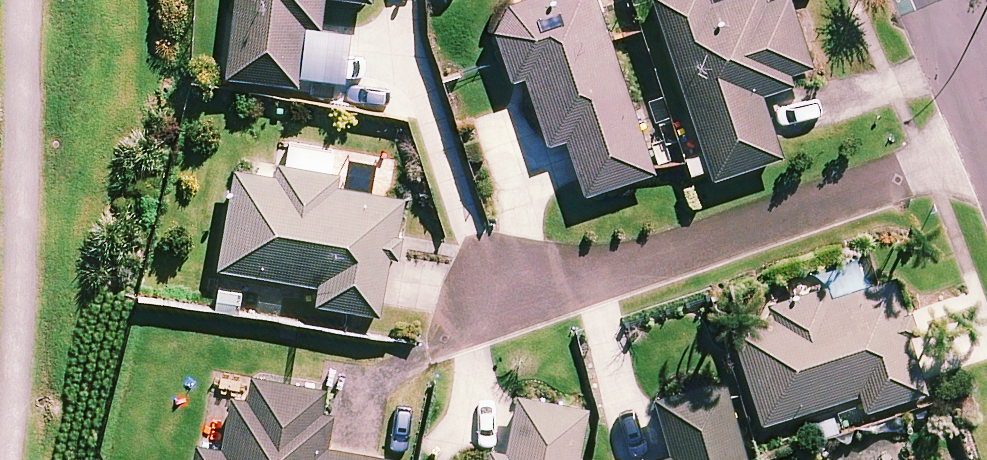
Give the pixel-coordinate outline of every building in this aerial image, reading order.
[(227,70),(298,78),(305,21),(322,23),(324,0),(235,0),(227,70)] [(600,0),(505,0),(496,27),(512,76),(526,71),(548,138),(565,132),(583,188),(653,165),(600,0)] [(713,172),(782,150),(761,87),(816,69),(793,0),(656,0),(713,172)] [(337,169),(278,159),(276,171),(239,164),(221,261),(320,279),(317,299),(381,310),(402,194),(335,182),(337,169)] [(928,385),(895,271),(831,290),(829,282),(761,301),(769,332),(739,341),(761,417),(860,388),(865,404),(928,385)] [(251,372),(247,395),(233,393),(224,443),(198,439),(195,459),(390,459),(391,452),(327,441),(332,410),(325,409),(328,386),(251,372)] [(653,392),(666,440),(651,444),(655,459),(748,459),(725,373),(653,392)] [(517,390),(506,449),(491,446),(488,459),(577,459),(588,403),(517,390)]
